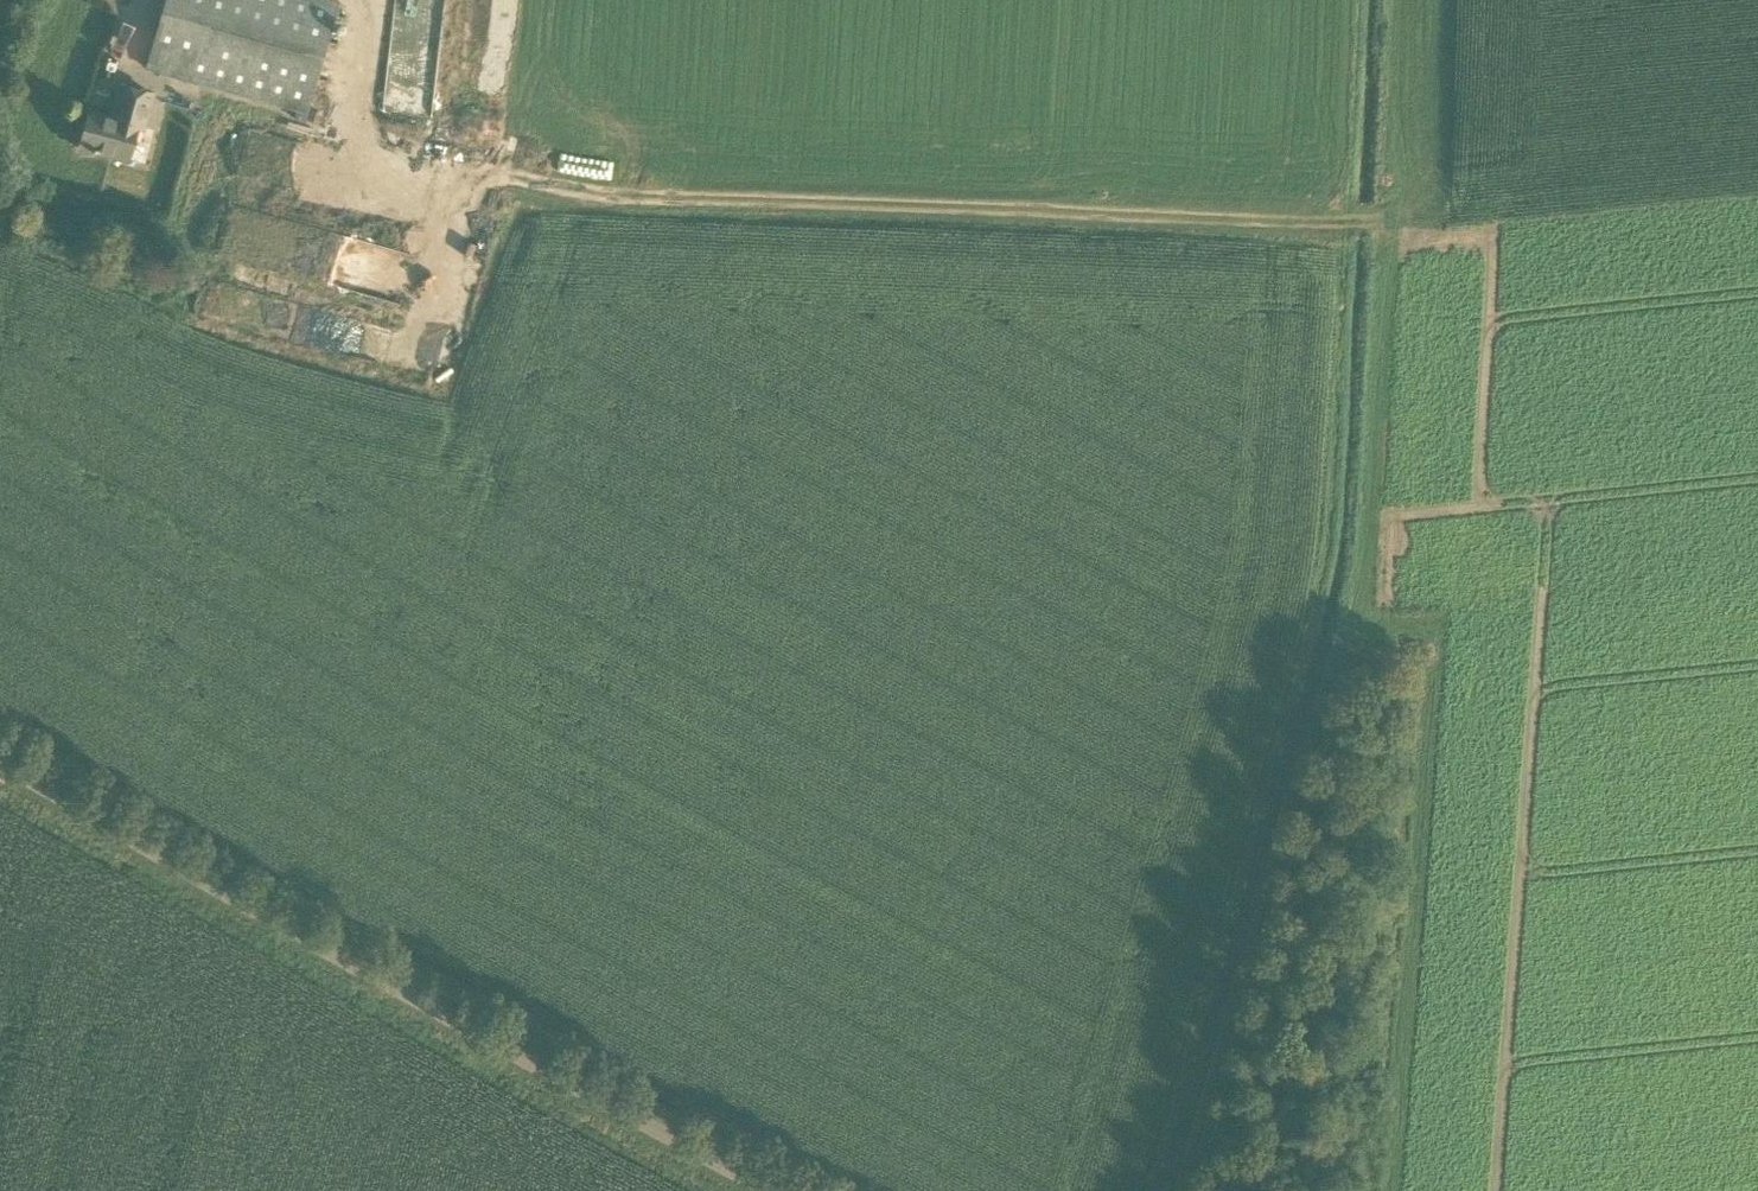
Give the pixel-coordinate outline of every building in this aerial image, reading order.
[(339,0),(338,0),(166,0),(147,69),(309,112),(339,0)] [(143,126),(152,95),(120,86),(111,118),(88,111),(78,148),(127,162),(138,125),(143,126)]
